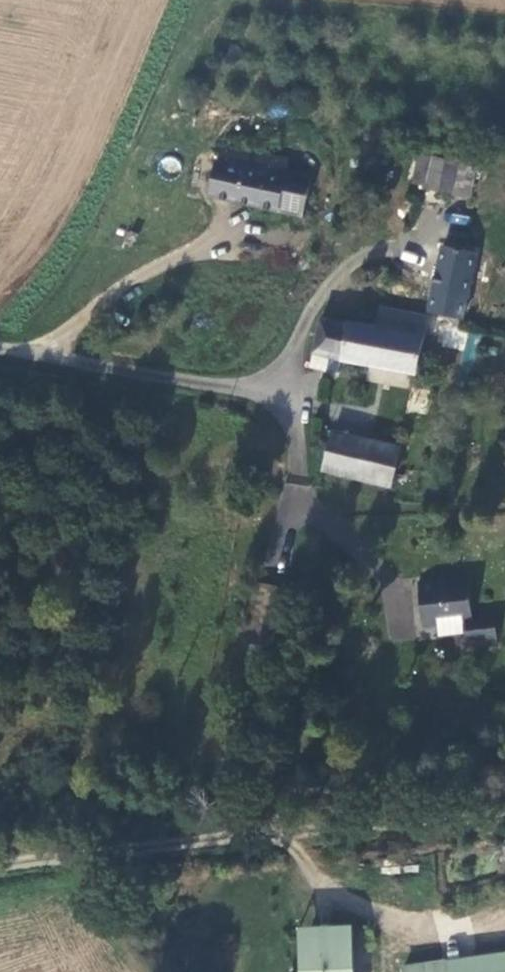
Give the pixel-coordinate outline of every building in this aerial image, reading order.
[(213,149),(211,165),(292,182),(292,186),(299,187),(301,178),(276,173),(277,163),(213,149)] [(392,185),(433,194),(440,164),(440,162),(426,159),(424,172),(410,169),(413,156),(414,149),(399,149),(392,185)] [(426,159),(413,156),(410,169),(424,172),(426,159)] [(290,221),(299,187),(292,186),(292,182),(211,165),(203,164),(197,201),(290,221)] [(455,167),(440,164),(433,194),(448,198),(455,167)] [(413,309),(447,316),(460,251),(425,244),(413,309)] [(310,321),(298,368),(313,370),(317,356),(421,376),(429,374),(436,342),(409,335),(412,316),(368,308),(362,329),(310,321)] [(467,332),(462,357),(474,359),(478,335),(467,332)] [(319,359),(316,371),(329,375),(332,361),(319,359)] [(313,466),(311,472),(334,477),(379,486),(386,448),(320,433),(313,466)] [(458,584),(408,587),(410,630),(451,628),(454,656),(482,652),(479,617),(462,619),(458,584)] [(342,925),(324,926),(325,950),(290,952),(291,971),(344,971),(342,925)] [(324,926),(288,927),(290,952),(325,950),(324,926)]
